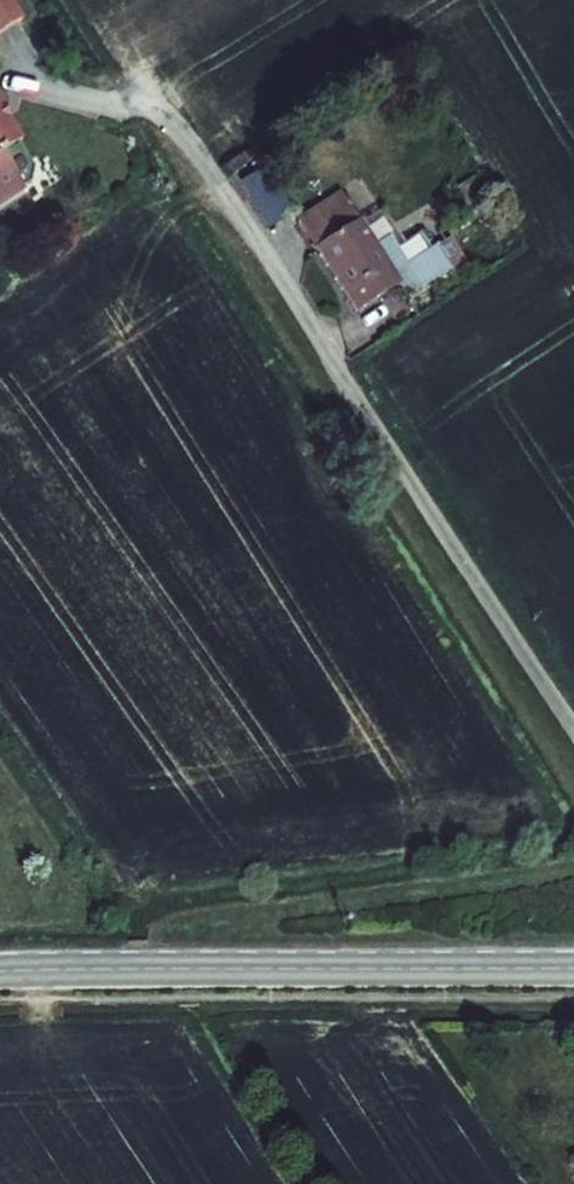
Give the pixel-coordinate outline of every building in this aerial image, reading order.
[(0,32),(20,22),(10,0),(0,0),(0,31),(0,32)] [(0,118),(0,156),(17,146),(0,118)] [(244,194),(266,230),(290,215),(267,179),(244,194)] [(405,300),(449,271),(435,249),(408,268),(389,241),(374,251),(359,228),(362,225),(344,198),(300,226),(355,313),(396,287),(405,300)] [(449,239),(435,249),(449,271),(463,263),(449,239)]
